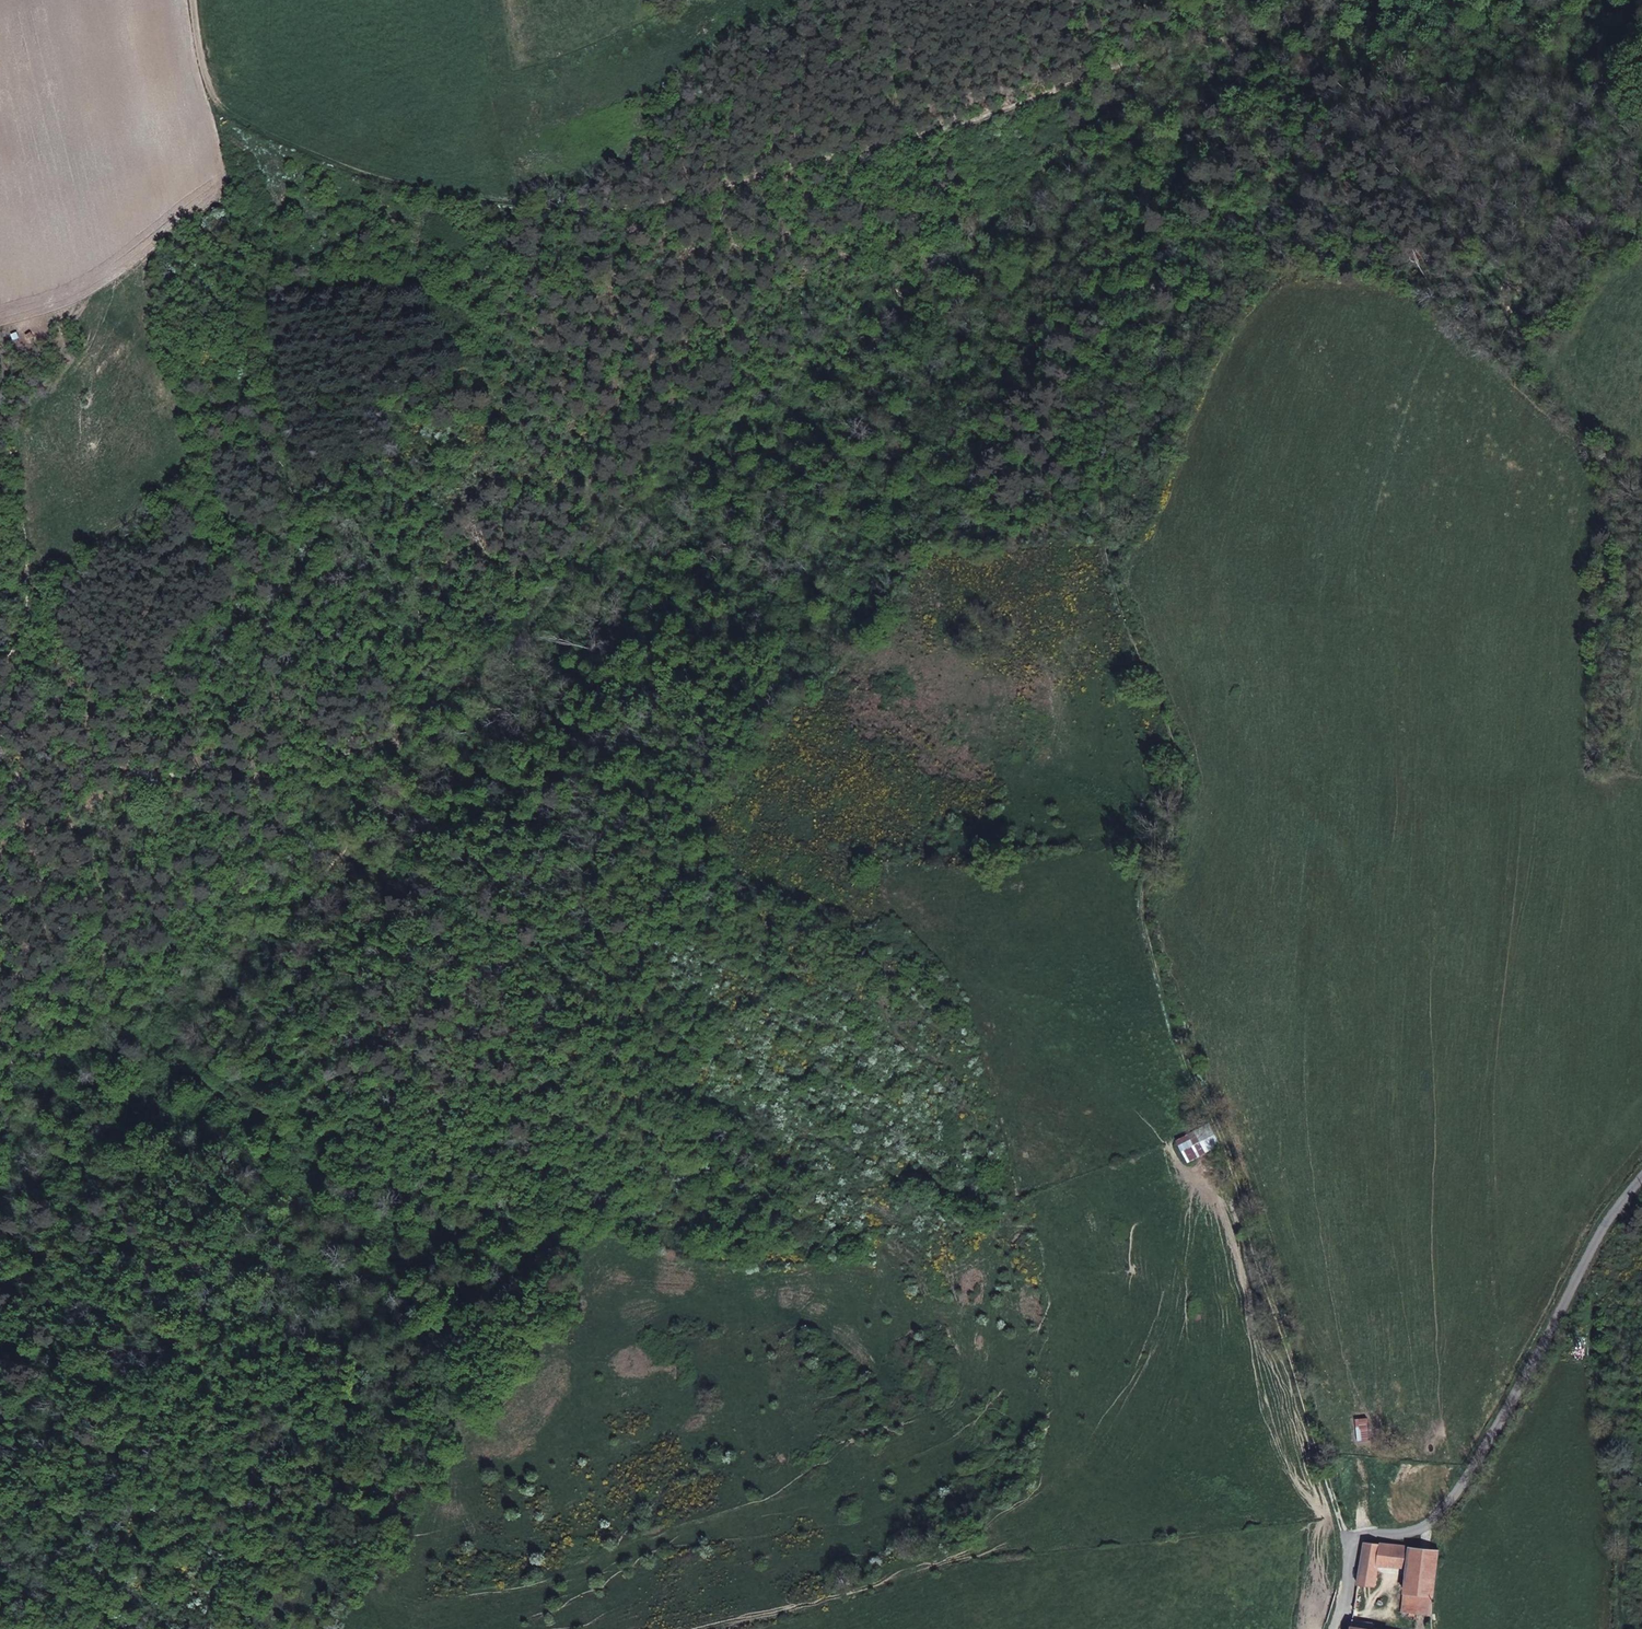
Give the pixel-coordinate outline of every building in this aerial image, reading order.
[(1210,1126),(1175,1142),(1184,1163),(1219,1148),(1210,1126)] [(1382,1444),(1383,1432),(1362,1431),(1362,1443),(1382,1444)] [(1360,1588),(1377,1590),(1380,1568),(1383,1547),(1367,1546),(1360,1588)] [(1412,1550),(1383,1547),(1380,1568),(1409,1571),(1412,1550)] [(1412,1550),(1409,1571),(1403,1615),(1429,1617),(1439,1552),(1412,1550)]
